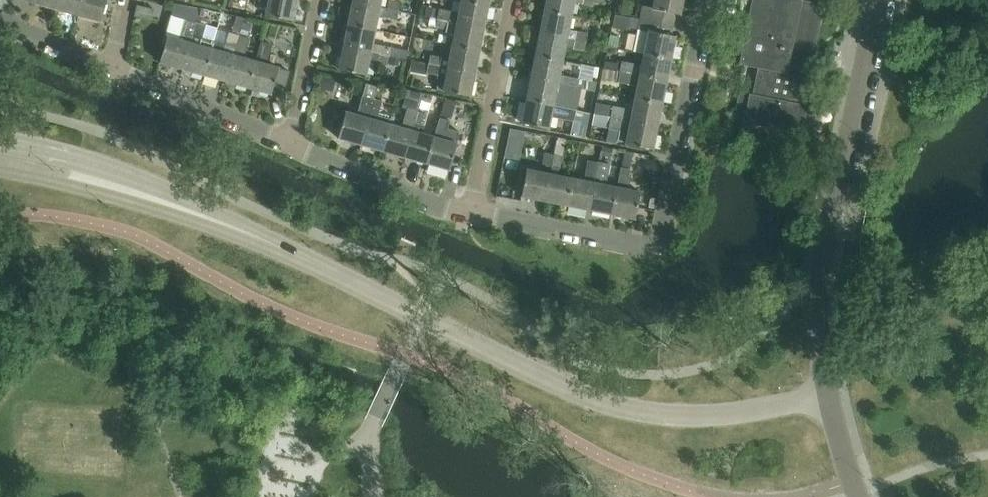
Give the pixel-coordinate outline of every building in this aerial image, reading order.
[(56,9),(58,0),(34,0),(34,2),(56,9)] [(78,15),(82,0),(58,0),(56,9),(78,15)] [(78,15),(100,21),(106,0),(82,0),(78,15)] [(260,1),(268,3),(265,15),(292,20),(296,0),(260,0),(260,1)] [(544,10),(571,16),(574,1),(593,5),(594,0),(546,0),(544,10)] [(672,24),(675,13),(679,14),(682,0),(654,0),(653,8),(643,6),(641,18),(672,24)] [(802,0),(752,0),(739,64),(758,68),(753,94),(749,94),(743,122),(802,134),(808,106),(800,104),(803,95),(805,95),(812,64),(809,63),(818,18),(820,19),(824,5),(812,2),(802,0)] [(438,20),(448,22),(483,29),(488,6),(461,1),(459,12),(440,9),(438,20)] [(348,25),(375,30),(377,15),(397,19),(399,12),(379,8),(352,3),(348,25)] [(540,33),(586,42),(587,34),(568,30),(571,16),(544,10),(540,33)] [(613,27),(627,30),(630,17),(615,14),(613,27)] [(634,52),(644,54),(670,59),(675,36),(670,35),(672,24),(641,18),(638,30),(634,52)] [(159,62),(182,69),(195,22),(185,19),(179,40),(167,36),(159,62)] [(182,69),(204,75),(214,40),(203,37),(207,25),(195,22),(182,69)] [(452,46),(479,51),(483,29),(448,22),(446,31),(455,33),(452,46)] [(243,23),(240,34),(247,36),(251,25),(243,23)] [(375,30),(348,25),(343,47),(379,54),(390,56),(392,47),(372,43),(375,30)] [(214,40),(204,75),(227,81),(240,35),(229,32),(226,44),(214,40)] [(535,56),(562,61),(565,45),(584,49),(586,42),(540,33),(535,56)] [(227,81),(249,87),(256,62),(244,58),(250,38),(240,35),(227,81)] [(256,62),(249,87),(271,94),(278,68),(267,65),(273,44),(262,41),(256,62)] [(452,46),(448,68),(474,73),(479,51),(452,46)] [(379,54),(343,47),(339,70),(365,75),(368,62),(377,64),(379,54)] [(622,60),(619,73),(666,82),(670,59),(644,54),(642,64),(622,60)] [(535,56),(531,78),(577,87),(579,79),(559,75),(562,61),(535,56)] [(474,73),(448,68),(428,64),(427,72),(438,75),(437,90),(470,96),(474,73)] [(637,86),(635,98),(661,104),(666,82),(619,73),(618,82),(637,86)] [(526,100),(553,106),(556,92),(576,96),(577,87),(531,78),(526,100)] [(357,115),(345,112),(338,138),(360,144),(373,99),(377,87),(366,84),(357,115)] [(453,116),(457,99),(446,96),(441,113),(453,116)] [(610,117),(657,126),(661,104),(635,98),(632,109),(613,105),(610,117)] [(374,99),(360,144),(382,150),(389,124),(390,124),(391,119),(379,115),(382,101),(374,99)] [(553,106),(526,100),(521,124),(548,129),(551,116),(574,120),(576,110),(553,106)] [(382,150),(404,157),(417,111),(417,110),(407,107),(402,128),(390,124),(389,124),(382,150)] [(404,157),(427,163),(434,137),(422,134),(424,125),(427,114),(417,111),(404,157)] [(657,126),(610,117),(608,128),(628,132),(626,144),(652,149),(657,126)] [(450,121),(440,118),(434,137),(427,163),(450,170),(457,143),(459,132),(448,128),(450,121)] [(510,129),(509,137),(524,140),(525,132),(510,129)] [(542,164),(551,166),(553,154),(545,152),(542,164)] [(553,154),(551,166),(560,168),(562,156),(553,154)] [(567,205),(589,210),(599,161),(588,159),(583,181),(572,178),(567,205)] [(599,161),(589,210),(611,214),(617,187),(605,185),(610,164),(599,161)] [(621,167),(617,187),(611,214),(634,218),(640,192),(628,190),(631,177),(629,177),(630,169),(621,167)] [(521,196),(544,201),(549,174),(526,169),(521,196)] [(549,174),(544,201),(567,205),(572,178),(549,174)]
